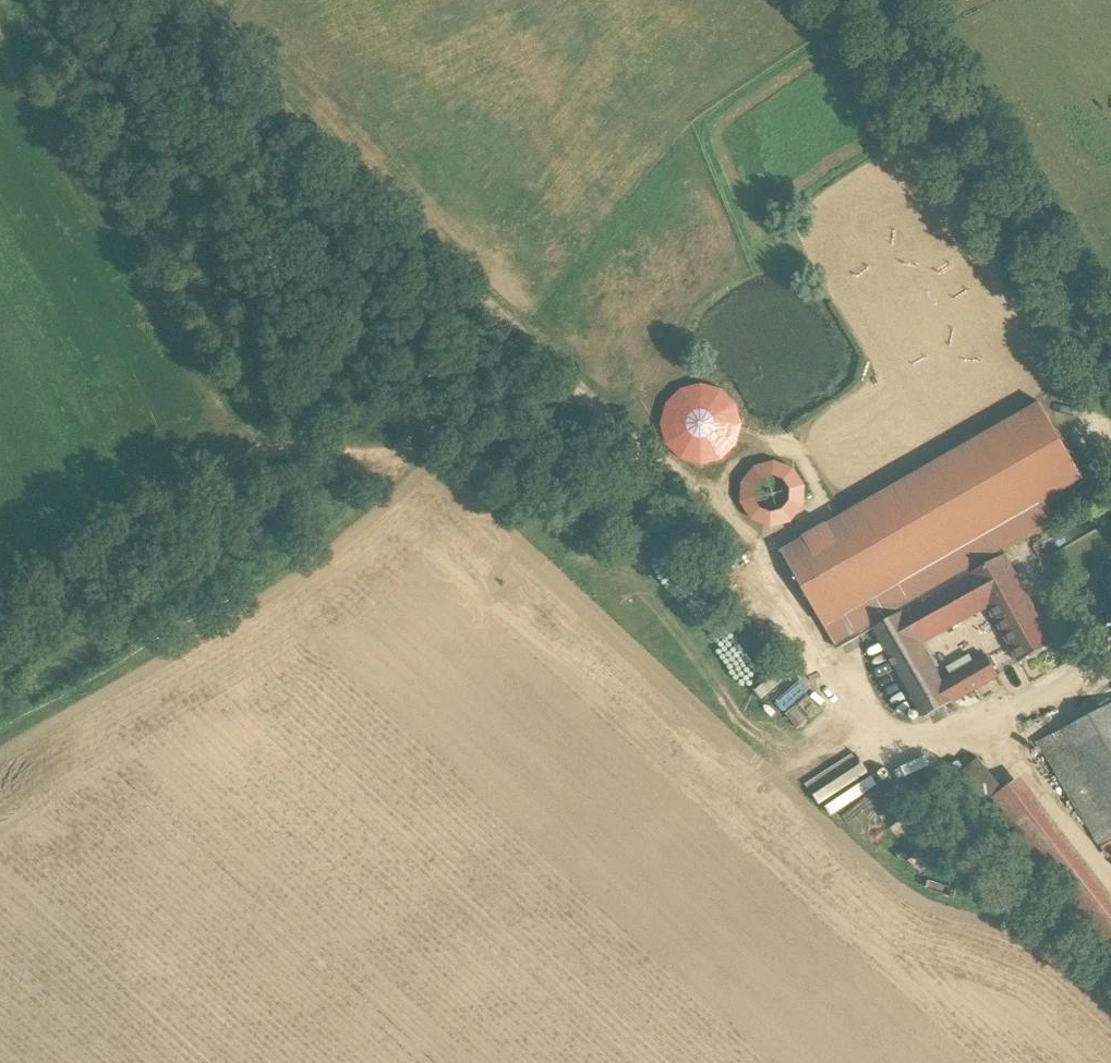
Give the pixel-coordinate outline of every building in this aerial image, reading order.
[(838,649),(874,629),(895,618),(901,614),(1003,556),(1004,555),(1004,554),(993,536),(1048,505),(1045,500),(1084,478),(1040,402),(782,550),(838,649)] [(901,614),(895,618),(875,630),(925,718),(999,675),(988,657),(943,683),(920,645),(988,606),(1021,663),(1054,644),(1003,556),(901,614)] [(1041,742),(1081,817),(1084,816),(1101,848),(1110,842),(1110,704),(1041,742)] [(983,805),(1110,972),(1110,895),(1020,776),(1003,789),(980,758),(952,779),(975,810),(983,805)]
